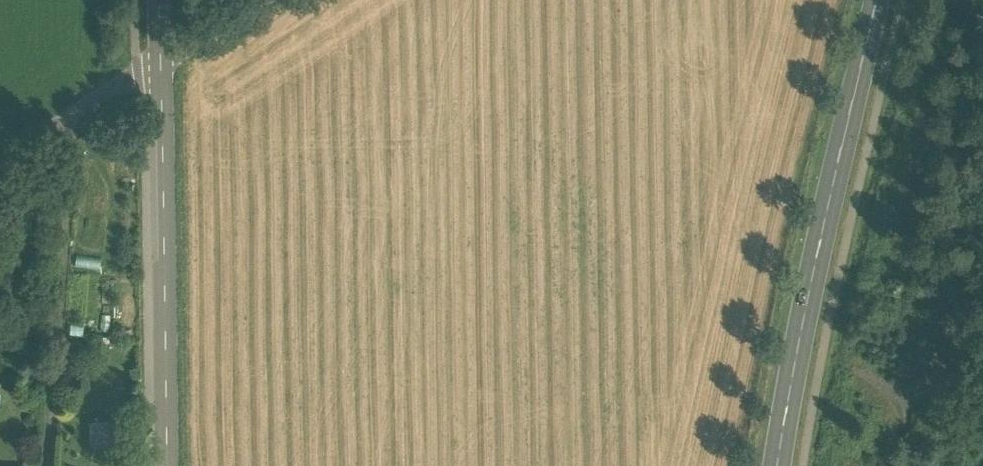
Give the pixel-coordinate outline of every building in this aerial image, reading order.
[(125,421),(95,421),(95,440),(125,439),(125,421)]
